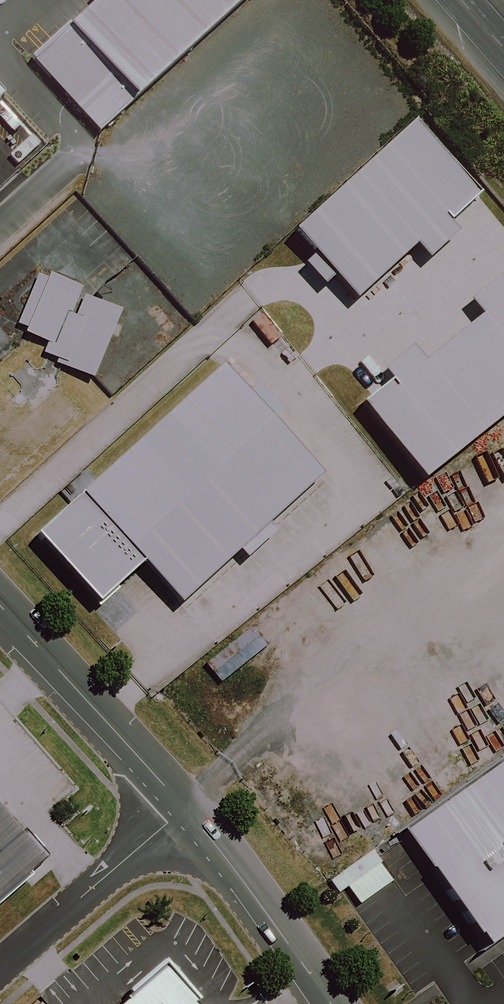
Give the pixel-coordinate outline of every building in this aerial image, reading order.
[(38,64),(101,135),(254,0),(111,0),(38,64)] [(0,96),(0,138),(21,119),(0,96)] [(410,135),(295,241),(354,304),(415,248),(429,264),(457,238),(444,224),(470,200),(410,135)] [(361,409),(419,482),(503,414),(503,297),(497,281),(467,305),(478,319),(420,365),(409,352),(381,374),(390,385),(361,409)] [(64,289),(42,346),(112,372),(134,314),(64,289)] [(2,492),(93,415),(43,356),(0,392),(0,489),(2,492)] [(207,374),(27,550),(93,617),(142,569),(176,604),(307,476),(207,374)] [(400,824),(482,940),(503,924),(503,751),(400,824)] [(40,856),(0,811),(0,891),(40,856)] [(135,1003),(171,1003),(157,986),(135,1003)]
